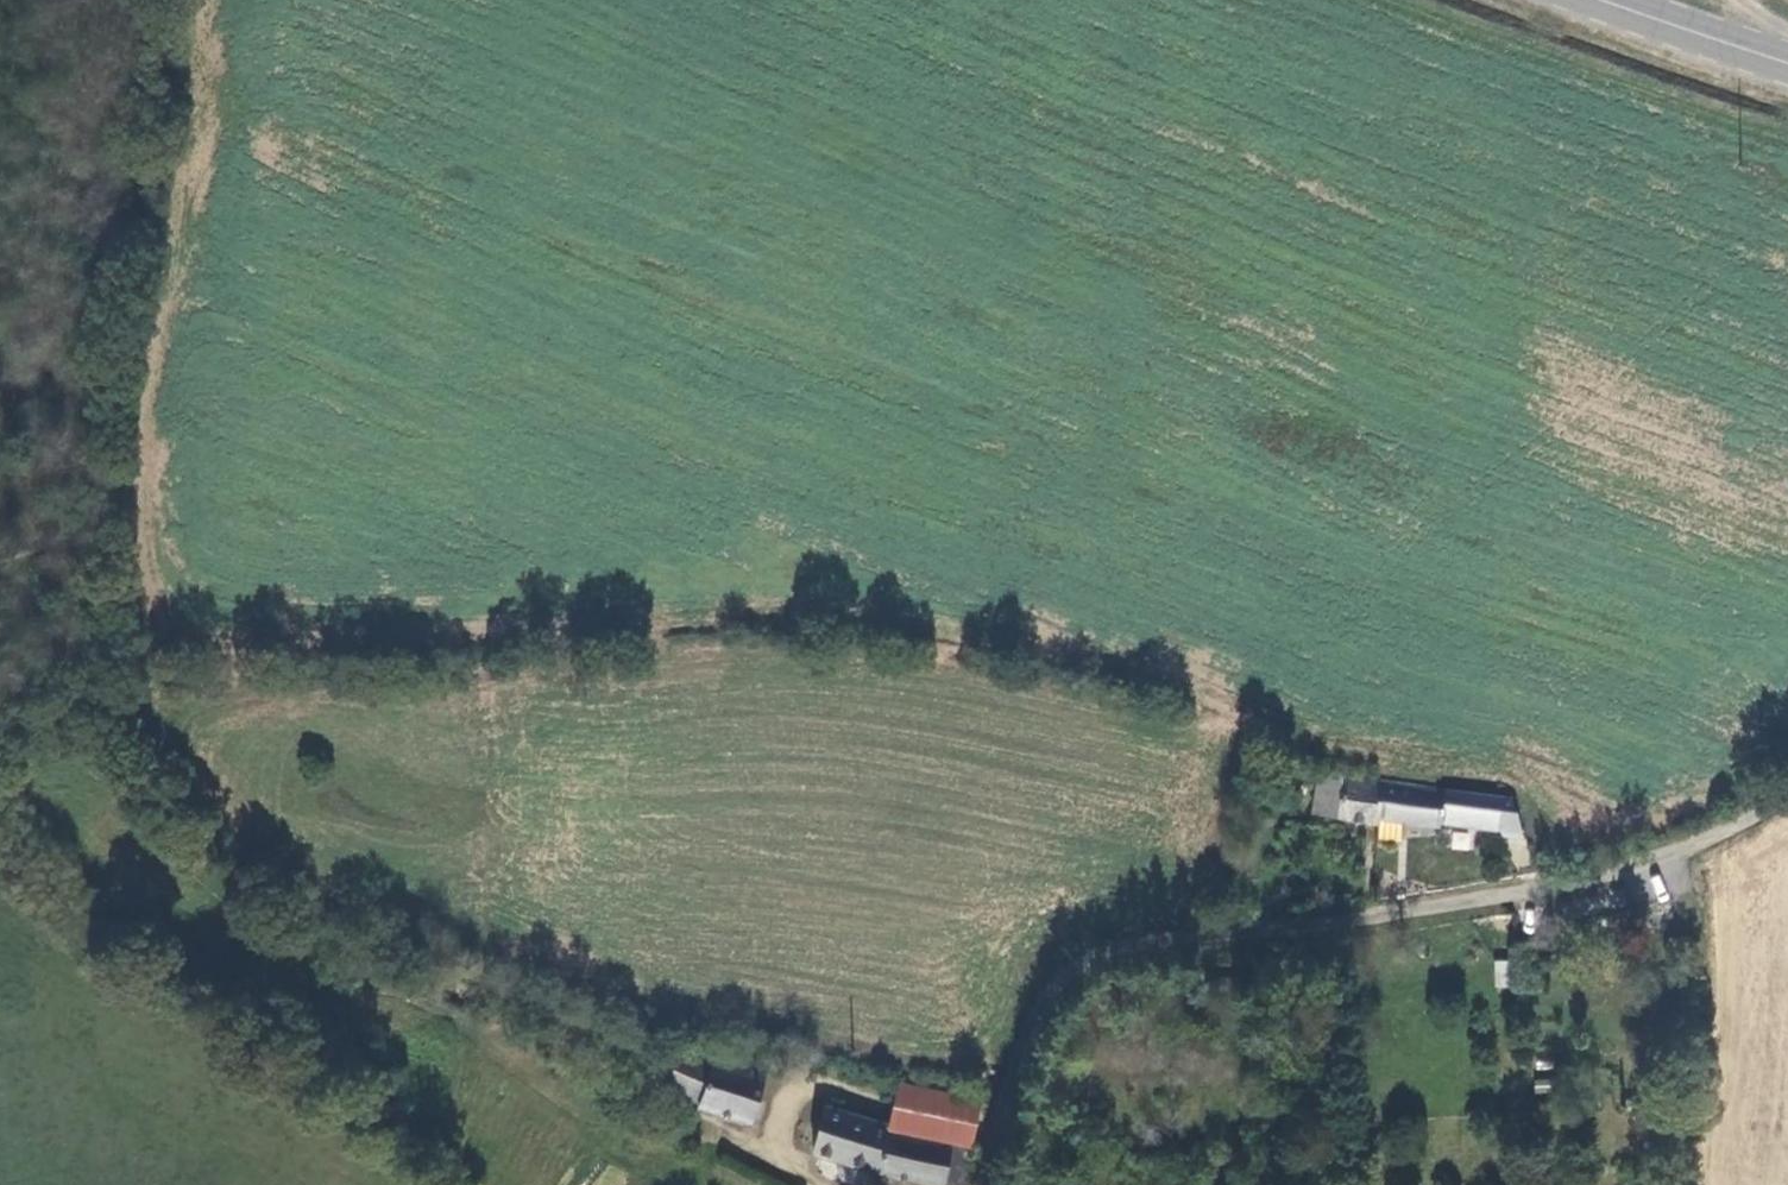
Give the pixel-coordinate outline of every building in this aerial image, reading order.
[(1308,815),(1375,823),(1376,815),(1380,780),(1313,772),(1308,815)] [(1503,793),(1380,780),(1376,815),(1440,823),(1499,830),(1501,834),(1525,836),(1503,793)] [(1494,960),(1494,986),(1512,985),(1511,960),(1494,960)] [(749,1122),(768,1058),(719,1044),(714,1055),(711,1067),(659,1046),(651,1072),(671,1079),(669,1088),(697,1105),(749,1122)] [(961,1142),(972,1097),(882,1079),(874,1124),(961,1142)] [(806,1158),(948,1184),(961,1142),(874,1124),(815,1110),(806,1158)]
